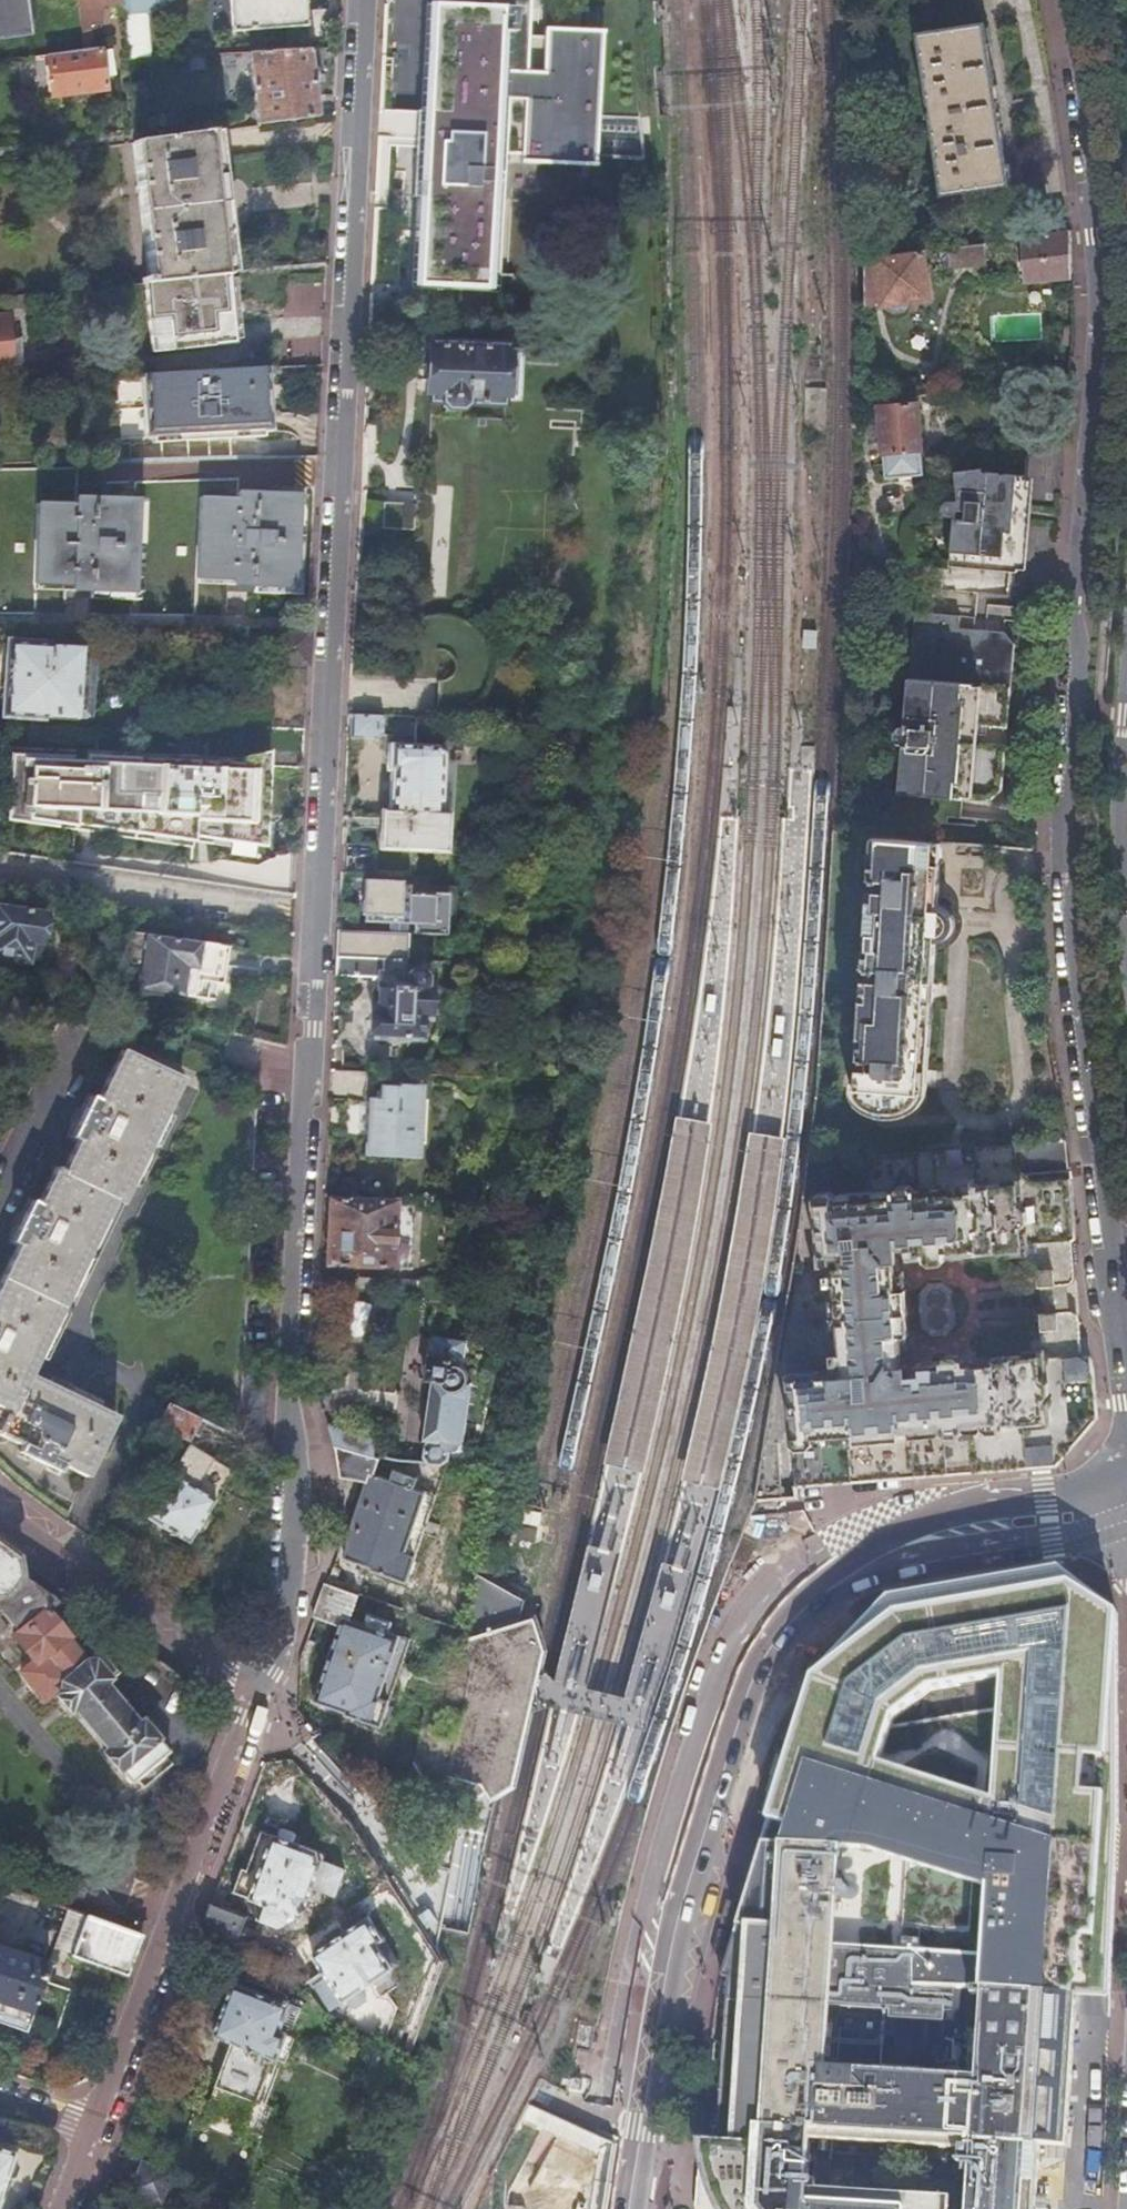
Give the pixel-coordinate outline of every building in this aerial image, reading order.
[(30,26),(27,0),(0,0),(0,30),(30,26)] [(121,0),(71,0),(75,30),(81,29),(80,24),(96,22),(94,7),(121,3),(121,0)] [(307,28),(304,0),(230,0),(232,33),(307,28)] [(415,282),(484,286),(485,269),(502,270),(509,161),(595,165),(602,31),(530,27),(531,0),(499,0),(498,8),(429,5),(415,282)] [(983,23),(917,32),(939,190),(1007,180),(983,23)] [(91,49),(78,51),(42,56),(47,98),(96,91),(91,49)] [(319,118),(310,50),(252,54),(261,125),(319,118)] [(213,132),(132,142),(147,273),(141,274),(141,279),(143,279),(195,274),(226,272),(213,132)] [(98,147),(84,148),(85,156),(99,155),(98,147)] [(1070,234),(1070,229),(1015,237),(1021,280),(1071,275),(1070,234)] [(982,241),(866,256),(867,304),(886,302),(887,311),(894,315),(904,314),(909,310),(908,299),(925,297),(922,271),(959,266),(960,267),(984,264),(982,241)] [(233,341),(226,272),(195,274),(143,279),(150,349),(233,341)] [(0,316),(0,367),(9,366),(7,316),(0,316)] [(432,344),(430,399),(443,400),(447,407),(459,407),(461,404),(465,404),(465,401),(499,402),(502,348),(432,344)] [(258,370),(258,367),(147,372),(150,434),(150,441),(261,436),(260,430),(258,370)] [(268,370),(258,370),(260,430),(270,430),(268,370)] [(150,434),(147,372),(138,373),(140,435),(150,434)] [(878,438),(869,439),(870,452),(880,451),(882,477),(921,474),(914,403),(876,406),(878,438)] [(953,516),(949,564),(1016,569),(1028,428),(985,425),(982,471),(980,470),(980,468),(955,470),(957,500),(958,501),(958,513),(953,516)] [(199,498),(195,577),(231,580),(231,584),(290,588),(295,496),(236,492),(236,501),(199,498)] [(36,505),(32,583),(90,586),(90,592),(129,594),(134,502),(71,499),(71,506),(36,505)] [(376,527),(406,528),(408,502),(378,501),(376,527)] [(957,636),(958,627),(958,615),(913,611),(905,725),(899,725),(894,730),(893,740),(898,744),(903,744),(899,793),(988,799),(1001,789),(1005,743),(985,742),(971,741),(972,725),(986,726),(1006,727),(1013,641),(1004,630),(972,628),(971,637),(957,636)] [(83,628),(11,627),(10,699),(82,701),(83,628)] [(972,628),(958,627),(957,636),(971,637),(972,628)] [(299,767),(306,632),(273,631),(268,729),(229,727),(227,768),(18,736),(17,809),(262,846),(266,765),(299,767)] [(348,712),(347,734),(376,735),(381,728),(382,713),(348,712)] [(985,742),(986,726),(972,725),(971,741),(985,742)] [(378,807),(376,846),(440,849),(442,810),(438,810),(440,751),(432,743),(387,740),(385,768),(388,768),(387,807),(378,807)] [(931,862),(933,840),(869,835),(867,877),(884,878),(883,888),(866,888),(861,967),(879,968),(878,980),(861,979),(856,1054),(874,1056),(873,1067),(856,1066),(855,1078),(848,1078),(847,1093),(852,1100),(859,1106),(865,1111),(873,1114),(881,1117),(888,1118),(894,1118),(900,1117),(906,1114),(912,1110),(917,1103),(921,1095),(924,1087),(938,862),(931,862)] [(387,932),(402,933),(403,922),(409,922),(409,931),(441,933),(444,892),(411,890),(411,893),(405,893),(405,883),(363,880),(360,919),(387,921),(387,932)] [(24,959),(27,939),(36,940),(40,914),(0,908),(0,955),(24,959)] [(227,928),(117,910),(114,930),(224,946),(227,928)] [(337,929),(336,953),(404,957),(406,933),(402,933),(387,932),(337,929)] [(224,946),(114,930),(110,953),(130,956),(127,978),(217,992),(224,946)] [(336,953),(334,975),(380,977),(378,1013),(372,1013),(371,1035),(419,1038),(421,1016),(426,1016),(428,984),(424,984),(425,977),(419,970),(408,970),(403,972),(404,957),(336,953)] [(18,1444),(16,1449),(55,1470),(58,1463),(83,1476),(113,1415),(28,1372),(112,1202),(118,1204),(179,1081),(119,1050),(95,1098),(89,1095),(68,1137),(74,1140),(58,1170),(53,1167),(36,1202),(30,1199),(11,1238),(17,1241),(0,1275),(0,1435),(18,1444)] [(366,1097),(362,1153),(415,1155),(420,1084),(395,1083),(395,1085),(377,1084),(377,1097),(366,1097)] [(604,1464),(645,1473),(675,1334),(692,1245),(701,1191),(713,1122),(678,1116),(665,1180),(650,1248),(604,1464)] [(683,1480),(721,1489),(755,1332),(766,1274),(776,1208),(786,1136),(751,1132),(735,1229),(726,1276),(715,1332),(703,1389),(683,1480)] [(1064,1136),(864,1154),(867,1193),(814,1198),(819,1264),(832,1263),(840,1367),(787,1372),(795,1485),(998,1469),(1056,1463),(1095,1415),(1089,1357),(1083,1352),(1079,1353),(1076,1313),(1073,1311),(1039,1313),(1042,1357),(1032,1358),(1031,1353),(918,1364),(919,1374),(910,1375),(899,1248),(909,1247),(910,1258),(1024,1249),(1024,1244),(1034,1243),(1036,1284),(1065,1282),(1068,1281),(1071,1279),(1072,1276),(1073,1273),(1070,1239),(1073,1234),(1070,1180),(1071,1179),(1064,1136)] [(329,1197),(325,1263),(409,1268),(413,1205),(390,1203),(390,1200),(329,1197)] [(421,1453),(423,1460),(456,1463),(471,1379),(471,1376),(469,1373),(467,1370),(464,1369),(455,1368),(456,1362),(459,1362),(463,1340),(432,1335),(428,1355),(424,1355),(420,1377),(428,1379),(417,1436),(423,1442),(421,1453)] [(188,1445),(202,1417),(168,1401),(152,1432),(185,1450),(150,1519),(194,1543),(232,1469),(188,1445)] [(335,1447),(374,1454),(378,1434),(329,1425),(335,1447)] [(379,1455),(374,1454),(335,1447),(342,1477),(369,1481),(350,1533),(344,1558),(372,1566),(371,1570),(405,1581),(414,1553),(401,1549),(421,1490),(409,1488),(410,1475),(386,1472),(384,1483),(375,1481),(379,1455)] [(17,1629),(13,1633),(19,1640),(34,1657),(19,1670),(41,1698),(54,1688),(71,1710),(75,1707),(106,1744),(102,1747),(128,1780),(165,1749),(139,1717),(135,1721),(102,1682),(116,1671),(96,1646),(82,1658),(42,1609),(63,1590),(0,1544),(0,1607),(17,1629)] [(831,1844),(832,1836),(990,1889),(983,1990),(1110,1996),(1112,1946),(1118,1797),(1119,1742),(1119,1717),(1118,1611),(1062,1579),(985,1592),(905,1603),(818,1674),(764,1839),(831,1844)] [(344,1618),(354,1591),(326,1581),(314,1616),(340,1624),(314,1700),(346,1711),(346,1714),(381,1726),(389,1700),(379,1697),(399,1636),(388,1632),(392,1621),(368,1613),(364,1624),(344,1618)] [(423,1791),(430,1792),(447,1780),(464,1785),(480,1790),(484,1798),(488,1807),(494,1804),(511,1796),(513,1786),(521,1753),(533,1705),(537,1688),(539,1676),(541,1661),(539,1652),(530,1622),(516,1624),(441,1647),(416,1757),(388,1808),(396,1817),(400,1821),(402,1819),(404,1816),(409,1810),(423,1791)] [(238,1866),(230,1888),(262,1902),(256,1916),(278,1925),(283,1924),(285,1918),(283,1912),(300,1919),(311,1888),(333,1896),(342,1869),(321,1860),(323,1853),(260,1829),(244,1868),(238,1866)] [(733,2141),(732,2154),(711,2152),(716,2173),(723,2193),(730,2208),(1034,2208),(1039,2144),(1066,2146),(1075,2012),(1096,2014),(1109,2015),(1110,1996),(1061,1994),(983,1990),(973,1990),(973,1998),(982,1998),(980,2040),(940,2038),(937,2076),(918,2075),(922,2018),(917,2012),(819,2005),(831,1844),(764,1839),(720,1977),(731,1978),(717,2140),(733,2141)] [(246,1916),(209,1902),(197,1933),(224,1932),(240,1933),(246,1916)] [(140,1934),(66,1907),(59,1930),(77,1936),(70,1955),(125,1975),(140,1934)] [(321,1969),(308,1978),(330,2010),(344,2001),(348,2007),(355,2010),(364,2003),(367,1997),(361,1989),(400,1963),(367,1916),(312,1954),(321,1969)] [(59,1930),(52,1949),(70,1955),(77,1936),(59,1930)] [(26,2027),(29,2018),(41,1984),(47,1965),(0,1950),(0,2018),(26,2027)] [(41,1984),(29,2018),(57,2027),(70,1986),(52,1980),(50,1987),(41,1984)] [(213,2034),(231,2042),(201,2116),(261,2140),(272,2111),(266,2108),(284,2063),(278,2061),(287,2038),(279,2034),(288,2006),(234,1984),(213,2034)] [(1,2184),(6,2186),(13,2183),(17,2171),(14,2163),(9,2161),(10,2155),(0,2151),(0,2187),(1,2184)]
